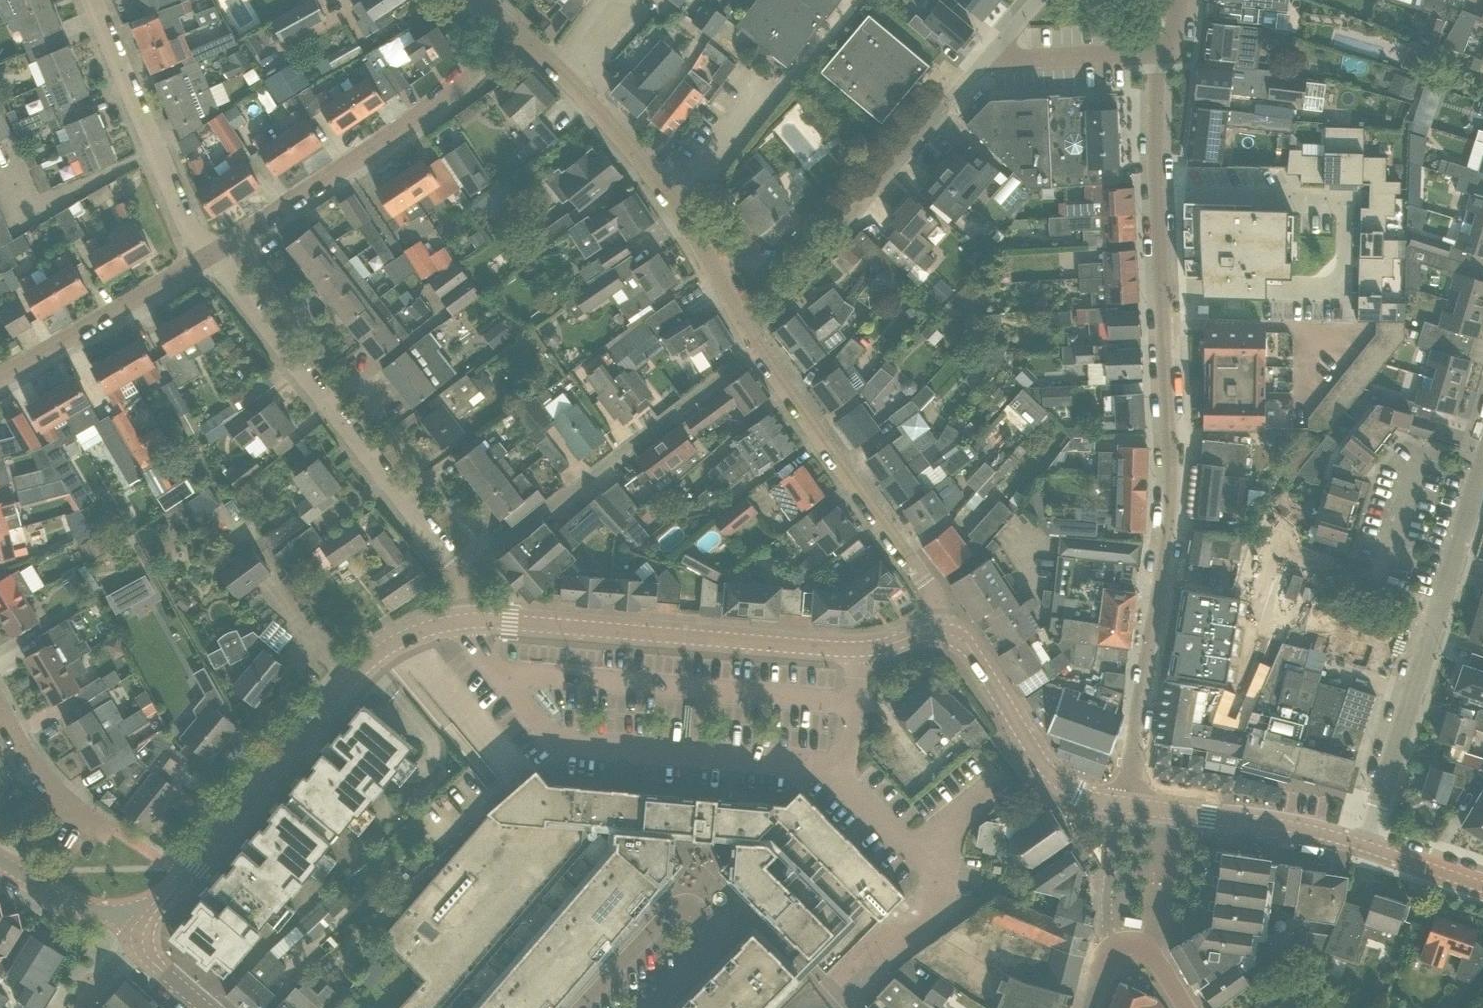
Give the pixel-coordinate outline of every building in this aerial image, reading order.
[(51,2),(50,0),(0,0),(0,24),(9,21),(9,20),(20,16),(51,2)] [(143,16),(152,12),(148,0),(136,0),(143,16)] [(159,0),(148,0),(152,12),(156,11),(163,8),(159,0)] [(182,2),(187,13),(194,10),(190,0),(188,0),(182,2)] [(326,18),(322,11),(316,0),(309,0),(271,20),(283,41),(326,18)] [(399,6),(407,0),(356,0),(355,1),(357,3),(354,5),(367,26),(371,24),(376,21),(380,28),(395,18),(390,11),(399,6)] [(748,10),(736,25),(788,67),(841,0),(757,0),(748,10)] [(916,13),(907,23),(925,38),(933,29),(940,34),(939,35),(947,41),(948,41),(957,49),(960,45),(964,48),(974,36),(971,33),(974,29),(951,10),(939,0),(923,20),(916,13)] [(939,0),(940,0),(951,10),(959,0),(982,20),(998,1),(997,0),(939,0)] [(1217,18),(1262,24),(1287,33),(1290,13),(1288,13),(1289,0),(1219,0),(1217,18)] [(1413,4),(1424,8),(1423,10),(1430,11),(1421,41),(1438,46),(1438,43),(1443,44),(1444,44),(1450,21),(1446,20),(1452,0),(1414,0),(1413,4)] [(706,1),(692,19),(711,33),(725,16),(706,1)] [(20,16),(9,20),(9,21),(13,29),(19,27),(25,41),(23,42),(28,51),(57,39),(53,30),(61,26),(51,2),(20,16)] [(134,27),(144,50),(180,35),(186,32),(179,16),(187,13),(182,2),(162,10),(156,12),(158,17),(134,27)] [(1444,44),(1443,44),(1442,46),(1462,52),(1477,15),(1463,9),(1444,44)] [(143,16),(131,21),(134,27),(158,17),(156,12),(156,11),(152,12),(143,16)] [(821,71),(882,122),(930,65),(869,14),(821,71)] [(1209,21),(1205,57),(1207,57),(1206,62),(1206,64),(1251,68),(1257,69),(1262,27),(1229,23),(1209,21)] [(413,60),(414,59),(422,71),(433,64),(453,51),(437,27),(405,48),(413,60)] [(180,35),(144,50),(153,73),(183,60),(185,65),(199,60),(226,49),(238,43),(232,33),(187,52),(180,35)] [(254,34),(242,42),(251,57),(263,49),(254,34)] [(57,39),(28,51),(33,62),(37,60),(47,83),(79,69),(69,45),(61,49),(57,39)] [(356,40),(328,56),(334,67),(363,51),(356,40)] [(638,116),(652,101),(656,96),(652,92),(682,58),(678,53),(663,40),(644,61),(646,63),(635,75),(630,71),(611,91),(638,116)] [(1413,42),(1403,65),(1425,75),(1435,52),(1413,42)] [(382,70),(398,93),(409,85),(398,68),(394,62),(393,63),(381,44),(367,53),(370,58),(379,72),(382,70)] [(223,67),(228,78),(251,67),(243,52),(240,48),(228,55),(233,63),(223,67)] [(727,57),(717,70),(712,77),(721,85),(726,77),(736,65),(727,57)] [(357,85),(344,93),(360,117),(398,93),(382,70),(379,72),(370,58),(354,68),(355,81),(357,85)] [(157,82),(167,105),(210,87),(199,60),(185,65),(186,66),(182,71),(157,82)] [(295,61),(264,79),(278,102),(309,84),(295,61)] [(1197,63),(1193,100),(1230,104),(1231,97),(1231,93),(1268,97),(1268,98),(1303,102),(1303,108),(1322,110),(1325,83),(1306,80),(1306,79),(1270,75),(1271,70),(1257,69),(1251,68),(1206,64),(1198,63),(1197,63)] [(89,93),(79,69),(47,83),(39,86),(39,87),(37,88),(46,109),(20,121),(16,111),(8,113),(17,134),(48,121),(85,106),(81,96),(89,93)] [(692,69),(652,119),(671,134),(702,95),(700,93),(703,89),(706,90),(711,84),(692,69)] [(535,70),(500,103),(513,116),(511,118),(531,139),(532,140),(523,148),(531,159),(538,153),(559,139),(537,115),(558,95),(559,95),(535,70)] [(1400,95),(1414,100),(1420,81),(1407,76),(1400,95)] [(264,86),(261,81),(247,89),(251,94),(253,93),(263,87),(264,86)] [(176,127),(201,117),(219,109),(210,87),(167,105),(176,127)] [(263,87),(253,93),(267,114),(275,109),(263,87)] [(309,87),(299,93),(314,115),(323,109),(339,132),(360,117),(344,93),(332,101),(325,89),(314,96),(309,87)] [(295,127),(283,135),(299,158),(322,143),(307,120),(314,115),(299,93),(290,99),(290,100),(297,109),(291,113),(287,116),(295,127)] [(1024,179),(1031,187),(1052,186),(1098,183),(1118,183),(1117,145),(1115,108),(1115,94),(1088,95),(1056,97),(1056,101),(1048,101),(1048,97),(990,100),(966,123),(980,137),(994,150),(1014,170),(1023,178),(1024,179)] [(1429,126),(1436,105),(1420,100),(1413,121),(1417,122),(1429,126)] [(836,132),(813,104),(802,112),(826,140),(836,132)] [(1194,105),(1188,158),(1221,162),(1225,124),(1253,128),(1271,130),(1273,115),(1254,113),(1226,110),(1226,109),(1194,105)] [(89,116),(85,106),(48,121),(53,133),(68,127),(73,139),(63,143),(57,146),(61,155),(66,153),(107,136),(97,112),(89,116)] [(235,107),(225,114),(234,128),(244,122),(235,107)] [(2,138),(12,133),(3,111),(0,112),(0,135),(2,138)] [(211,119),(209,121),(231,154),(225,158),(226,160),(233,169),(222,177),(237,200),(260,184),(249,168),(243,160),(236,150),(245,144),(234,128),(225,114),(223,111),(211,119)] [(1286,168),(1286,174),(1300,174),(1300,182),(1325,183),(1329,183),(1333,183),(1332,189),(1343,190),(1345,126),(1325,126),(1324,155),(1302,154),(1302,149),(1289,148),(1287,148),(1286,168)] [(1345,126),(1343,190),(1353,190),(1353,184),(1357,184),(1369,184),(1369,193),(1395,194),(1401,194),(1401,180),(1386,180),(1386,156),(1363,156),(1364,127),(1345,126)] [(184,155),(203,144),(194,131),(178,141),(184,155)] [(276,173),(299,158),(283,135),(271,143),(263,132),(253,139),(261,150),(260,150),(265,157),(276,173)] [(85,173),(117,160),(107,136),(66,153),(71,162),(80,159),(85,173)] [(465,140),(443,155),(471,196),(492,181),(465,140)] [(969,204),(999,169),(971,145),(970,146),(976,151),(968,160),(953,147),(946,155),(949,158),(935,174),(969,204)] [(579,209),(622,174),(602,150),(595,156),(590,149),(565,169),(566,170),(570,167),(574,173),(559,185),(579,209)] [(27,158),(31,168),(38,165),(35,155),(27,158)] [(214,215),(237,200),(222,177),(212,183),(206,172),(202,157),(190,161),(198,191),(214,215)] [(423,160),(400,175),(416,199),(428,191),(436,202),(455,189),(459,187),(440,158),(436,161),(428,166),(423,160)] [(1470,180),(1471,180),(1474,168),(1449,160),(1445,173),(1459,177),(1470,180)] [(1409,162),(1409,180),(1421,180),(1421,165),(1409,162)] [(38,165),(31,168),(40,192),(52,187),(42,163),(38,165)] [(790,208),(783,200),(788,195),(764,167),(737,190),(745,198),(736,205),(769,244),(796,221),(787,211),(790,208)] [(920,191),(944,213),(954,221),(969,204),(935,174),(920,191)] [(404,207),(415,199),(400,175),(377,190),(393,214),(394,214),(401,225),(412,218),(404,207)] [(1471,180),(1470,180),(1459,177),(1455,189),(1470,194),(1466,209),(1467,209),(1463,220),(1473,223),(1482,226),(1482,196),(1481,196),(1482,188),(1482,185),(1470,181),(1471,180)] [(1023,178),(999,206),(1014,218),(1031,187),(1024,179),(1023,178)] [(1133,186),(1113,187),(1102,188),(1103,200),(1080,202),(1067,202),(1067,203),(1067,214),(1134,211),(1133,186)] [(98,190),(88,196),(98,213),(108,206),(98,190)] [(574,224),(567,229),(575,240),(591,229),(598,240),(619,226),(628,239),(639,232),(655,221),(635,191),(619,202),(591,221),(587,214),(574,224)] [(358,223),(368,217),(354,195),(341,204),(356,227),(359,224),(358,223)] [(889,239),(881,248),(906,271),(908,274),(919,285),(929,274),(925,270),(935,259),(926,252),(933,244),(925,237),(939,221),(925,209),(910,196),(895,213),(898,215),(891,223),(903,233),(895,242),(890,238),(889,239)] [(1353,227),(1352,239),(1360,239),(1359,245),(1359,256),(1392,256),(1392,257),(1399,257),(1399,242),(1399,239),(1383,239),(1383,231),(1385,231),(1386,215),(1394,215),(1395,197),(1369,197),(1369,207),(1361,207),(1360,227),(1357,227),(1353,227)] [(117,205),(121,218),(133,214),(129,201),(117,205)] [(1184,210),(1184,230),(1185,275),(1202,275),(1202,276),(1203,295),(1209,296),(1213,296),(1222,296),(1248,297),(1257,297),(1260,297),(1266,297),(1266,283),(1267,277),(1283,278),(1292,278),(1292,276),(1292,260),(1285,260),(1286,239),(1293,240),(1293,238),(1293,214),(1251,212),(1234,212),(1234,201),(1206,201),(1188,201),(1184,201),(1184,203),(1184,210)] [(1067,203),(1059,203),(1060,216),(1067,216),(1067,214),(1067,203)] [(69,207),(56,215),(72,243),(86,235),(76,219),(69,207)] [(1060,216),(1050,217),(1050,235),(1071,234),(1071,230),(1078,230),(1083,230),(1084,245),(1106,244),(1105,240),(1115,240),(1135,239),(1134,211),(1067,214),(1067,216),(1060,216)] [(545,246),(574,224),(566,213),(537,235),(545,246)] [(382,237),(369,218),(368,217),(358,223),(359,224),(372,244),(382,237)] [(1014,218),(1009,228),(1027,228),(1027,218),(1014,218)] [(287,246),(302,265),(334,239),(320,221),(287,246)] [(1473,223),(1469,234),(1459,231),(1454,246),(1454,247),(1471,252),(1482,256),(1482,226),(1473,223)] [(137,227),(114,241),(128,265),(152,251),(137,227)] [(13,239),(8,228),(0,232),(0,246),(13,239)] [(862,229),(847,245),(843,240),(834,251),(838,255),(834,260),(847,273),(864,256),(870,262),(880,247),(862,229)] [(998,230),(992,237),(998,242),(1004,235),(998,230)] [(479,231),(470,237),(476,248),(486,242),(479,231)] [(1436,253),(1447,257),(1450,245),(1431,239),(1412,233),(1407,245),(1436,254),(1436,253)] [(24,234),(14,240),(13,239),(0,246),(0,265),(4,273),(12,268),(18,264),(14,257),(32,248),(24,234)] [(105,279),(128,265),(114,241),(101,248),(94,236),(84,242),(91,254),(90,255),(105,279)] [(385,264),(395,257),(382,237),(372,244),(385,264)] [(334,239),(302,265),(317,284),(350,259),(334,239)] [(405,252),(422,279),(437,269),(440,273),(455,263),(445,247),(432,256),(422,241),(405,252)] [(597,257),(598,258),(605,269),(628,253),(621,242),(597,257)] [(1407,258),(1432,266),(1454,273),(1449,289),(1460,291),(1457,302),(1482,310),(1482,280),(1464,275),(1468,263),(1447,257),(1436,253),(1436,254),(1407,245),(1407,258)] [(905,271),(881,248),(880,247),(870,262),(869,263),(879,273),(872,282),(886,295),(905,271)] [(1078,263),(1079,277),(1137,274),(1136,248),(1104,250),(1104,262),(1078,263)] [(49,278),(64,303),(87,289),(73,264),(73,265),(65,253),(55,259),(62,271),(49,278)] [(398,283),(416,271),(405,253),(396,258),(395,257),(385,264),(398,283)] [(642,265),(621,279),(626,286),(622,288),(629,299),(620,305),(629,318),(650,303),(648,300),(660,291),(676,280),(658,254),(642,265)] [(1350,299),(1350,302),(1358,302),(1357,320),(1377,320),(1397,321),(1397,302),(1382,302),(1382,276),(1392,276),(1392,257),(1392,256),(1359,256),(1359,258),(1359,268),(1358,291),(1355,291),(1351,290),(1350,299)] [(587,282),(605,269),(598,258),(580,271),(587,282)] [(350,259),(317,284),(331,303),(364,278),(350,259)] [(440,273),(441,274),(430,282),(442,297),(468,277),(457,262),(455,263),(440,273)] [(1410,264),(1407,274),(1415,277),(1418,267),(1410,264)] [(585,313),(626,286),(614,268),(573,295),(573,296),(565,302),(576,318),(585,313)] [(64,303),(49,278),(37,286),(30,274),(19,280),(22,286),(26,292),(40,317),(64,303)] [(1106,302),(1118,302),(1138,301),(1137,274),(1079,277),(1080,292),(1106,290),(1106,302)] [(480,293),(468,277),(442,297),(454,314),(480,293)] [(331,303),(346,322),(378,297),(379,296),(364,278),(331,303)] [(0,281),(0,293),(12,290),(6,279),(0,281)] [(940,279),(929,291),(941,302),(952,290),(940,279)] [(773,331),(789,351),(834,315),(844,300),(834,287),(808,307),(811,310),(815,315),(806,322),(798,312),(773,331)] [(1314,319),(1314,296),(1269,295),(1269,317),(1314,319)] [(346,322),(361,341),(394,316),(379,296),(378,297),(346,322)] [(735,343),(717,314),(702,323),(696,315),(689,319),(675,297),(649,316),(647,317),(645,322),(658,339),(662,335),(673,354),(686,346),(692,354),(692,355),(691,356),(701,371),(711,365),(708,359),(729,346),(735,343)] [(1324,317),(1346,318),(1347,297),(1325,297),(1324,317)] [(1045,298),(1035,298),(1036,310),(1046,310),(1045,298)] [(834,315),(789,351),(804,371),(820,358),(829,351),(822,342),(843,326),(855,307),(844,300),(834,315)] [(22,307),(19,302),(0,313),(12,336),(32,325),(22,307)] [(181,316),(195,340),(202,352),(217,344),(210,331),(219,326),(205,302),(181,316)] [(1445,340),(1449,329),(1478,338),(1482,321),(1482,310),(1457,302),(1454,313),(1443,310),(1438,325),(1425,321),(1421,333),(1445,340)] [(1109,338),(1120,337),(1140,336),(1139,310),(1119,311),(1119,306),(1077,308),(1078,322),(1108,321),(1109,338)] [(1069,310),(1046,311),(1046,325),(1070,324),(1069,310)] [(202,352),(195,340),(181,316),(157,329),(170,351),(162,356),(179,387),(202,374),(193,358),(202,352)] [(394,316),(361,341),(377,360),(409,335),(394,316)] [(629,328),(604,345),(608,350),(615,360),(627,374),(633,369),(664,346),(658,339),(645,322),(643,318),(629,328)] [(512,335),(502,321),(483,335),(494,349),(512,335)] [(931,321),(922,330),(934,343),(943,333),(931,321)] [(1377,321),(1377,333),(1396,349),(1405,338),(1405,321),(1377,321)] [(554,346),(558,342),(559,337),(556,332),(550,330),(545,334),(544,340),(548,345),(554,346)] [(1204,426),(1224,427),(1266,427),(1267,331),(1205,330),(1205,360),(1206,360),(1205,397),(1204,397),(1204,426)] [(397,387),(440,354),(437,350),(441,347),(430,332),(407,351),(406,350),(383,368),(397,387)] [(1389,358),(1396,349),(1377,333),(1370,343),(1389,358)] [(1433,378),(1463,387),(1471,360),(1442,351),(1445,340),(1421,333),(1418,344),(1431,349),(1427,363),(1437,366),(1433,378)] [(971,335),(955,352),(965,362),(972,355),(988,371),(997,360),(971,335)] [(862,401),(858,395),(857,395),(843,374),(866,348),(853,337),(832,361),(838,368),(813,387),(830,410),(837,405),(844,415),(862,401)] [(216,346),(224,358),(229,365),(241,357),(227,338),(216,346)] [(140,339),(116,353),(131,378),(143,371),(151,383),(161,376),(154,364),(155,364),(140,339)] [(1107,376),(1122,376),(1142,375),(1141,348),(1118,349),(1118,343),(1076,345),(1077,363),(1106,361),(1107,376)] [(1370,343),(1362,352),(1381,368),(1389,358),(1370,343)] [(1076,345),(1063,346),(1063,363),(1077,363),(1076,345)] [(1362,352),(1354,361),(1374,377),(1381,368),(1362,352)] [(108,392),(115,404),(118,402),(121,401),(126,397),(119,385),(131,378),(116,353),(93,367),(103,385),(107,392),(108,392)] [(413,407),(437,389),(456,373),(448,364),(440,354),(397,387),(413,407)] [(627,374),(615,360),(605,368),(602,364),(587,375),(602,394),(599,396),(615,417),(618,415),(624,423),(649,403),(644,397),(651,392),(640,378),(633,369),(627,374)] [(1354,361),(1347,371),(1366,386),(1374,377),(1354,361)] [(728,390),(704,408),(714,422),(717,426),(719,424),(732,415),(729,411),(739,404),(747,413),(755,406),(764,400),(770,395),(771,394),(751,367),(746,371),(725,387),(728,390)] [(856,445),(872,433),(878,428),(870,417),(875,413),(869,405),(893,377),(882,367),(858,395),(862,401),(844,415),(838,420),(856,445)] [(1347,371),(1339,380),(1359,396),(1366,386),(1347,371)] [(435,411),(423,419),(444,446),(459,434),(465,430),(456,419),(473,406),(468,400),(480,391),(467,374),(429,402),(435,411)] [(1411,419),(1408,430),(1431,437),(1436,423),(1419,417),(1422,405),(1454,414),(1463,387),(1433,378),(1423,375),(1420,385),(1419,385),(1413,400),(1403,397),(1398,395),(1394,408),(1411,413),(1411,416),(1412,416),(1411,419)] [(76,377),(52,391),(77,434),(86,450),(104,439),(130,484),(144,476),(140,469),(112,419),(110,415),(100,421),(90,402),(76,377)] [(162,386),(179,417),(190,410),(174,380),(162,386)] [(903,383),(903,388),(906,392),(911,392),(915,388),(915,383),(911,380),(906,380),(903,383)] [(1339,380),(1332,389),(1351,405),(1359,396),(1339,380)] [(1145,426),(1143,392),(1124,393),(1123,382),(1101,384),(1101,395),(1104,394),(1105,413),(1102,413),(1103,426),(1116,425),(1117,428),(1145,426)] [(925,383),(910,399),(911,401),(918,410),(935,391),(925,383)] [(1043,385),(1043,404),(1071,405),(1071,386),(1043,385)] [(256,397),(249,386),(231,397),(239,408),(256,397)] [(1023,388),(1008,404),(1033,428),(1048,411),(1023,388)] [(1332,389),(1324,398),(1344,414),(1351,405),(1332,389)] [(77,434),(52,391),(28,405),(38,423),(43,430),(48,439),(42,444),(44,448),(61,476),(62,478),(68,489),(81,482),(73,469),(59,445),(77,434)] [(522,405),(538,426),(544,432),(556,423),(574,446),(572,448),(579,458),(605,438),(597,428),(595,430),(576,405),(574,406),(569,399),(563,392),(545,406),(536,395),(523,406),(522,405)] [(1324,398),(1316,408),(1336,424),(1344,414),(1324,398)] [(889,415),(897,426),(913,413),(918,410),(911,401),(910,399),(889,415)] [(1394,408),(1379,403),(1368,400),(1352,420),(1360,426),(1341,448),(1327,435),(1321,442),(1297,470),(1310,482),(1319,472),(1333,475),(1310,549),(1329,555),(1331,547),(1346,551),(1351,536),(1346,535),(1358,494),(1363,496),(1368,481),(1363,480),(1365,474),(1374,462),(1370,459),(1395,428),(1407,432),(1408,430),(1412,416),(1411,416),(1411,413),(1394,408)] [(294,427),(274,401),(258,413),(254,417),(246,407),(223,423),(244,449),(246,448),(262,435),(270,445),(270,446),(278,439),(294,427)] [(517,420),(528,434),(538,426),(522,405),(511,413),(517,420)] [(687,423),(679,429),(704,457),(709,453),(711,451),(701,438),(709,432),(717,426),(714,422),(704,408),(687,421),(686,422),(687,423)] [(1316,408),(1309,417),(1309,429),(1332,429),(1336,424),(1316,408)] [(4,457),(42,444),(22,410),(7,418),(15,434),(0,437),(0,458),(4,457)] [(708,472),(715,480),(724,472),(785,429),(772,411),(745,429),(746,430),(734,439),(739,446),(708,472)] [(112,419),(140,469),(154,462),(148,451),(155,448),(157,451),(169,445),(158,427),(139,438),(126,414),(124,412),(112,419)] [(1049,412),(1041,421),(1047,427),(1056,418),(1049,412)] [(208,419),(201,424),(206,432),(213,428),(208,419)] [(544,432),(538,426),(528,434),(544,455),(546,454),(561,473),(570,466),(558,450),(544,432)] [(1088,427),(1064,426),(1072,436),(1087,436),(1088,427)] [(675,482),(704,457),(679,429),(679,428),(639,457),(651,473),(657,480),(667,472),(675,482)] [(867,459),(882,480),(921,451),(920,450),(934,440),(936,439),(928,428),(913,439),(906,431),(889,444),(883,448),(867,459)] [(709,484),(696,495),(705,505),(718,494),(723,490),(752,466),(758,473),(770,465),(771,465),(781,458),(797,447),(785,429),(724,472),(715,480),(709,484)] [(1290,479),(1297,470),(1321,442),(1308,432),(1278,469),(1290,479)] [(1063,451),(1095,451),(1095,437),(1073,437),(1063,451)] [(1194,515),(1194,516),(1214,518),(1235,520),(1236,511),(1241,511),(1247,458),(1247,445),(1248,445),(1248,443),(1202,438),(1199,459),(1195,507),(1194,515)] [(940,464),(947,459),(934,440),(920,450),(921,451),(882,480),(898,502),(915,490),(919,486),(913,478),(932,464),(935,468),(940,464)] [(456,461),(471,480),(507,451),(499,442),(487,452),(480,443),(471,449),(456,461)] [(969,443),(947,459),(940,464),(948,475),(949,475),(978,455),(969,443)] [(1146,475),(1147,446),(1119,445),(1119,450),(1100,449),(1099,471),(1125,474),(1146,475)] [(13,478),(17,490),(62,478),(61,476),(44,448),(32,450),(39,471),(13,478)] [(471,480),(486,499),(518,475),(503,456),(508,452),(507,451),(471,480)] [(995,470),(977,491),(983,497),(996,483),(1011,466),(1018,459),(1012,453),(995,470)] [(4,457),(0,458),(0,486),(10,483),(4,457)] [(236,490),(261,471),(251,457),(226,476),(236,490)] [(319,459),(303,471),(294,478),(308,497),(295,507),(307,522),(336,499),(331,492),(340,486),(339,485),(338,485),(319,461),(320,460),(319,459)] [(985,461),(966,481),(977,491),(995,470),(985,461)] [(154,462),(140,469),(144,476),(156,496),(158,495),(167,509),(195,491),(186,478),(169,489),(154,462)] [(770,490),(791,519),(824,494),(802,465),(782,480),(783,480),(770,490)] [(660,492),(644,470),(625,484),(642,506),(643,506),(642,505),(660,492)] [(1078,507),(1077,519),(1097,521),(1097,523),(1098,523),(1116,524),(1116,529),(1124,529),(1144,530),(1145,503),(1146,475),(1125,474),(1099,471),(1098,482),(1103,487),(1117,488),(1117,493),(1117,502),(1117,508),(1097,508),(1078,507)] [(501,519),(505,516),(512,526),(546,499),(538,489),(536,490),(522,472),(518,475),(486,499),(501,519)] [(920,497),(904,509),(921,532),(937,520),(948,511),(963,495),(958,488),(949,476),(925,493),(920,497)] [(62,478),(17,490),(21,505),(50,498),(71,493),(68,489),(62,478)] [(618,481),(602,493),(626,518),(632,514),(639,508),(630,497),(618,481)] [(1017,490),(1009,499),(1012,501),(1017,505),(1020,501),(1024,496),(1017,490)] [(626,518),(602,493),(601,491),(588,504),(604,521),(616,534),(623,528),(629,522),(626,518)] [(727,537),(758,511),(746,496),(715,522),(727,537)] [(8,529),(22,526),(15,499),(1,503),(1,502),(0,503),(0,531),(8,529)] [(951,583),(981,563),(974,552),(1003,520),(1006,522),(1015,514),(1000,500),(968,534),(972,538),(966,544),(963,540),(951,524),(938,534),(923,547),(951,583)] [(1012,501),(1007,506),(1014,513),(1019,507),(1017,505),(1012,501)] [(828,513),(819,503),(787,529),(800,545),(813,534),(829,552),(857,530),(837,506),(828,513)] [(588,504),(578,512),(594,530),(604,521),(588,504)] [(629,522),(623,528),(638,545),(650,535),(632,514),(626,518),(629,522)] [(1037,516),(1037,525),(1046,535),(1054,535),(1054,534),(1060,534),(1073,535),(1097,536),(1098,523),(1097,523),(1097,521),(1077,519),(1037,516)] [(87,521),(70,526),(74,538),(93,532),(87,521)] [(517,542),(495,561),(507,575),(509,573),(520,585),(517,587),(520,590),(530,601),(544,588),(548,592),(554,593),(555,575),(564,575),(564,567),(569,563),(569,564),(576,558),(570,550),(555,533),(545,521),(532,532),(518,543),(517,542)] [(319,545),(311,550),(325,569),(333,563),(335,566),(365,544),(366,544),(365,542),(352,522),(319,545)] [(555,533),(570,550),(583,539),(567,522),(555,533)] [(310,548),(311,550),(319,545),(318,543),(321,540),(311,526),(274,554),(285,568),(310,548)] [(1186,561),(1211,565),(1222,567),(1224,556),(1239,559),(1243,536),(1192,528),(1186,561)] [(8,529),(0,531),(0,560),(15,556),(15,555),(28,552),(25,539),(12,543),(8,529)] [(274,531),(264,537),(272,550),(281,543),(274,531)] [(1097,536),(1073,535),(1060,534),(1054,534),(1054,535),(1060,536),(1058,555),(1070,557),(1076,557),(1095,560),(1123,564),(1123,563),(1140,566),(1143,541),(1127,539),(1097,536)] [(89,560),(102,552),(92,536),(79,544),(89,560)] [(391,565),(371,579),(380,592),(392,608),(430,581),(414,560),(413,561),(408,553),(402,557),(389,538),(380,545),(377,547),(378,548),(391,565)] [(867,548),(859,538),(840,553),(848,563),(867,548)] [(992,538),(985,546),(993,552),(999,545),(992,538)] [(1281,545),(1256,595),(1298,615),(1323,566),(1281,545)] [(271,573),(251,546),(217,570),(237,598),(271,573)] [(681,563),(718,582),(725,569),(688,550),(681,563)] [(788,573),(798,585),(819,567),(810,555),(788,573)] [(1076,557),(1070,557),(1058,555),(1054,591),(1053,590),(1051,607),(1052,607),(1049,637),(1064,639),(1076,641),(1092,643),(1093,633),(1097,634),(1097,631),(1107,632),(1108,622),(1114,623),(1116,606),(1134,608),(1136,592),(1120,590),(1121,581),(1124,576),(1122,570),(1123,564),(1095,560),(1092,583),(1081,581),(1080,587),(1072,585),(1076,557)] [(951,583),(963,601),(1002,576),(990,557),(981,563),(951,583)] [(1076,557),(1072,585),(1080,587),(1081,581),(1092,583),(1095,560),(1076,557)] [(857,574),(881,604),(886,601),(883,597),(899,585),(889,573),(894,569),(885,559),(881,562),(872,569),(859,575),(857,574)] [(555,575),(554,593),(561,593),(561,597),(577,599),(577,604),(598,606),(599,600),(609,601),(611,578),(604,578),(604,576),(578,574),(569,564),(569,563),(564,567),(564,575),(555,575)] [(99,586),(86,564),(78,568),(91,591),(99,586)] [(611,578),(609,601),(619,602),(619,607),(640,609),(641,604),(657,605),(657,601),(680,603),(681,585),(667,568),(659,575),(655,570),(643,579),(618,577),(618,579),(611,578)] [(1,579),(0,580),(0,612),(25,597),(33,592),(19,569),(11,574),(11,573),(1,579)] [(75,570),(62,578),(72,594),(85,586),(75,570)] [(881,604),(857,574),(856,575),(857,576),(849,588),(843,593),(841,621),(853,622),(874,605),(877,608),(881,604)] [(142,575),(108,593),(117,609),(151,591),(142,575)] [(751,616),(754,579),(753,579),(753,581),(739,584),(727,583),(727,591),(717,591),(718,583),(703,576),(702,586),(700,606),(716,607),(716,605),(726,605),(725,612),(751,614),(751,616)] [(1002,576),(963,601),(975,620),(977,618),(978,618),(1003,602),(1014,594),(1002,576)] [(755,579),(754,579),(751,616),(752,616),(752,614),(778,616),(778,612),(790,613),(792,588),(769,586),(755,581),(755,579)] [(841,621),(843,593),(836,583),(835,584),(827,591),(804,589),(802,614),(814,615),(814,619),(841,621)] [(802,589),(799,585),(794,588),(792,588),(790,613),(802,614),(804,589),(802,589)] [(1170,669),(1169,672),(1179,673),(1226,681),(1227,678),(1229,666),(1231,653),(1233,641),(1234,638),(1236,626),(1238,612),(1240,600),(1240,598),(1183,588),(1183,591),(1177,629),(1176,629),(1176,631),(1173,649),(1173,652),(1170,669)] [(1043,589),(1041,602),(1045,606),(1051,607),(1053,590),(1043,589)] [(182,595),(176,604),(185,610),(191,601),(182,595)] [(1328,618),(1325,629),(1340,634),(1350,600),(1335,595),(1328,618)] [(1000,653),(1025,638),(1037,631),(1026,612),(1038,604),(1033,596),(1009,611),(1003,602),(978,618),(1000,653)] [(30,626),(39,621),(25,597),(0,612),(0,615),(13,637),(30,626)] [(1350,600),(1340,634),(1355,639),(1366,604),(1350,600)] [(1366,604),(1355,639),(1371,643),(1381,609),(1366,604)] [(1092,643),(1128,648),(1129,648),(1134,608),(1116,606),(1114,623),(1108,622),(1107,632),(1097,631),(1097,634),(1093,633),(1092,643)] [(1381,609),(1371,643),(1386,648),(1396,613),(1381,609)] [(1308,612),(1305,623),(1313,626),(1317,614),(1308,612)] [(1478,613),(1470,638),(1482,642),(1482,615),(1478,613)] [(1320,616),(1317,627),(1325,629),(1328,618),(1320,616)] [(51,641),(25,657),(40,681),(80,656),(81,656),(67,632),(73,628),(67,618),(45,631),(51,641)] [(1305,623),(1302,635),(1310,637),(1313,626),(1305,623)] [(256,705),(261,698),(273,693),(270,688),(287,668),(276,658),(280,654),(258,635),(258,634),(254,630),(241,635),(221,646),(207,653),(215,668),(228,661),(230,664),(241,658),(243,662),(245,664),(247,666),(248,668),(234,686),(241,692),(256,705)] [(1000,653),(998,654),(1016,683),(1017,682),(1018,684),(1041,666),(1042,665),(1051,659),(1034,633),(1025,638),(1000,653)] [(1301,638),(1300,643),(1311,646),(1313,639),(1310,637),(1302,635),(1301,638)] [(1057,643),(1062,651),(1071,662),(1074,659),(1075,641),(1076,641),(1064,639),(1057,643)] [(1074,659),(1073,666),(1092,668),(1093,658),(1094,656),(1117,660),(1117,659),(1127,660),(1128,648),(1129,648),(1128,648),(1092,643),(1076,641),(1075,641),(1074,659)] [(1283,642),(1277,656),(1306,664),(1310,649),(1285,643),(1283,642)] [(1041,666),(1018,684),(1025,695),(1047,681),(1051,678),(1050,678),(1057,674),(1071,662),(1062,651),(1051,659),(1042,665),(1041,666)] [(80,656),(40,681),(54,705),(71,694),(80,689),(73,678),(88,670),(80,656)] [(1285,769),(1295,771),(1308,724),(1317,690),(1323,668),(1306,664),(1277,656),(1273,664),(1272,667),(1245,730),(1249,731),(1242,758),(1243,758),(1241,763),(1283,774),(1285,769)] [(1217,709),(1213,723),(1245,730),(1272,667),(1260,661),(1235,718),(1227,715),(1235,693),(1225,689),(1217,709)] [(1482,667),(1463,661),(1459,673),(1456,672),(1451,686),(1455,687),(1454,690),(1470,694),(1468,701),(1482,705),(1482,667)] [(238,726),(222,714),(217,709),(224,701),(205,666),(193,673),(205,694),(193,708),(198,717),(182,737),(210,760),(238,726)] [(1106,671),(1105,686),(1124,688),(1126,673),(1106,671)] [(101,676),(88,684),(94,695),(107,687),(101,676)] [(958,731),(973,751),(990,737),(975,718),(932,676),(895,713),(918,737),(915,739),(926,754),(933,760),(934,759),(926,751),(941,737),(940,736),(944,732),(950,738),(958,731)] [(1191,747),(1207,750),(1213,723),(1217,709),(1225,689),(1226,688),(1167,677),(1156,741),(1172,744),(1171,752),(1190,754),(1191,747)] [(1047,681),(1025,695),(1047,729),(1051,730),(1050,733),(1055,741),(1060,743),(1077,698),(1079,693),(1047,681)] [(1060,743),(1059,746),(1107,763),(1124,716),(1115,713),(1123,692),(1103,686),(1098,685),(1094,697),(1101,700),(1099,706),(1077,698),(1060,743)] [(1308,724),(1295,771),(1348,786),(1358,748),(1376,695),(1349,686),(1345,697),(1317,690),(1308,724)] [(145,690),(134,697),(141,708),(152,702),(145,690)] [(116,725),(118,724),(124,720),(122,718),(117,710),(111,699),(93,710),(84,716),(67,726),(80,747),(116,725)] [(413,746),(367,707),(364,704),(350,721),(353,723),(345,734),(342,731),(332,743),(340,750),(332,759),(324,752),(314,764),(317,767),(308,777),(305,774),(300,781),(362,832),(376,816),(366,807),(400,767),(397,765),(413,746)] [(82,751),(78,753),(85,764),(89,762),(92,767),(110,756),(118,769),(120,768),(121,769),(138,759),(133,748),(133,749),(125,736),(149,721),(146,717),(141,708),(123,719),(124,720),(118,724),(116,725),(80,747),(82,751)] [(1467,748),(1474,727),(1482,730),(1482,711),(1478,710),(1475,719),(1448,711),(1443,727),(1439,726),(1436,737),(1439,738),(1439,739),(1467,748)] [(1238,757),(1242,758),(1249,731),(1245,730),(1213,723),(1207,750),(1206,758),(1236,765),(1238,757)] [(178,765),(156,746),(168,736),(163,730),(133,748),(138,759),(148,767),(138,779),(168,803),(179,790),(166,780),(178,765)] [(1461,763),(1478,768),(1480,768),(1482,764),(1482,757),(1465,751),(1461,763)] [(148,828),(168,803),(138,779),(148,767),(138,759),(121,769),(125,778),(117,788),(130,800),(125,809),(148,828)] [(903,761),(890,773),(910,796),(923,784),(903,761)] [(1445,801),(1450,784),(1467,789),(1480,768),(1478,768),(1461,763),(1456,761),(1452,772),(1431,766),(1422,794),(1445,801)] [(558,1005),(557,1004),(596,959),(597,960),(615,939),(614,939),(634,916),(635,916),(653,896),(652,895),(672,872),(673,873),(674,855),(676,836),(676,828),(695,830),(695,837),(705,838),(715,839),(715,832),(734,834),(734,841),(733,855),(731,857),(730,879),(732,878),(827,972),(904,894),(801,791),(787,804),(737,800),(706,798),(679,795),(549,784),(537,769),(490,811),(490,812),(382,937),(424,980),(416,988),(398,1007),(555,1007),(558,1005)] [(362,832),(300,781),(291,791),(294,794),(287,803),(284,800),(270,817),(273,819),(264,830),(261,827),(251,839),(259,846),(251,855),(243,848),(236,856),(288,899),(310,873),(320,882),(336,863),(323,852),(347,824),(360,834),(362,832)] [(1462,825),(1482,838),(1482,789),(1462,825)] [(1050,808),(1048,809),(1013,834),(1012,832),(1004,831),(1005,826),(1002,823),(987,821),(980,826),(977,842),(980,845),(984,846),(983,851),(1009,855),(1009,853),(1017,864),(1033,867),(1072,839),(1050,808)] [(1060,896),(1061,896),(1075,899),(1076,896),(1080,881),(1087,876),(1070,849),(1026,879),(1024,881),(1029,887),(1048,892),(1060,896)] [(1326,872),(1302,869),(1301,869),(1302,866),(1271,861),(1271,860),(1249,857),(1249,854),(1222,850),(1212,924),(1170,949),(1190,983),(1195,979),(1215,1007),(1251,983),(1236,962),(1241,959),(1241,953),(1250,954),(1253,932),(1261,933),(1266,893),(1277,894),(1276,900),(1296,903),(1295,905),(1294,916),(1313,919),(1335,922),(1344,900),(1345,896),(1348,877),(1326,874),(1326,872)] [(236,856),(235,858),(233,860),(236,863),(228,873),(225,871),(211,887),(219,894),(211,903),(203,896),(193,908),(195,910),(187,921),(184,919),(170,935),(187,949),(189,947),(199,955),(197,958),(209,968),(212,964),(225,975),(253,943),(252,942),(259,934),(257,932),(266,921),(278,932),(294,913),(284,905),(288,899),(236,856)] [(1344,900),(1335,922),(1336,922),(1331,933),(1330,933),(1324,950),(1359,962),(1368,937),(1372,925),(1396,933),(1401,919),(1405,920),(1410,904),(1375,892),(1369,908),(1344,900)] [(336,893),(299,927),(305,934),(312,941),(337,918),(333,915),(346,903),(336,893)] [(998,895),(973,913),(1051,946),(1084,955),(1089,936),(1060,930),(1060,922),(1053,919),(1054,918),(1041,913),(1042,910),(1039,909),(1038,911),(998,895)] [(1054,918),(1053,919),(1060,922),(1060,930),(1089,936),(1094,916),(1093,915),(1090,914),(1091,911),(1092,904),(1090,903),(1082,901),(1082,898),(1076,896),(1075,899),(1061,896),(1060,896),(1054,918)] [(1,915),(0,916),(0,955),(2,954),(9,958),(26,931),(20,927),(16,911),(1,915)] [(973,913),(941,935),(1004,972),(1043,987),(1072,995),(1072,993),(1075,994),(1075,993),(1084,955),(1051,946),(973,913)] [(1429,935),(1420,960),(1442,967),(1448,951),(1463,956),(1456,976),(1469,980),(1479,969),(1482,965),(1482,946),(1474,938),(1476,930),(1436,916),(1429,935)] [(1323,952),(1324,950),(1330,933),(1307,930),(1304,949),(1323,952)] [(0,972),(0,977),(4,980),(9,973),(25,983),(15,999),(30,1007),(42,1007),(56,987),(47,981),(64,955),(30,933),(13,961),(9,958),(0,972)] [(745,945),(735,954),(780,1000),(800,979),(754,933),(744,944),(745,945)] [(991,1007),(1071,1007),(1074,996),(1075,994),(1072,993),(1072,995),(1043,987),(1004,972),(941,935),(913,956),(942,978),(953,985),(975,999),(991,1007)] [(242,1007),(263,1007),(267,1003),(273,995),(266,989),(284,967),(267,953),(248,974),(246,972),(226,995),(242,1007)] [(780,1000),(735,954),(734,954),(723,964),(724,965),(714,975),(748,1007),(772,1007),(780,1000)] [(714,975),(714,974),(703,984),(704,985),(694,995),(707,1007),(748,1007),(714,975)] [(100,1007),(157,1007),(160,1004),(128,976),(100,1007)] [(925,996),(940,1006),(953,987),(937,976),(925,996)] [(924,999),(894,977),(876,996),(892,1007),(935,1007),(924,999)] [(1157,998),(1120,981),(1110,1007),(1164,1007),(1157,998)] [(327,1007),(325,1006),(338,993),(328,983),(318,993),(307,982),(298,991),(296,989),(282,1002),(281,1001),(275,1007),(327,1007)] [(939,1007),(991,1007),(975,999),(953,985),(953,987),(940,1006),(939,1007)] [(355,1004),(341,990),(338,993),(325,1006),(327,1007),(351,1007),(355,1004)] [(694,995),(693,994),(683,1005),(683,1006),(681,1007),(707,1007),(694,995)]
